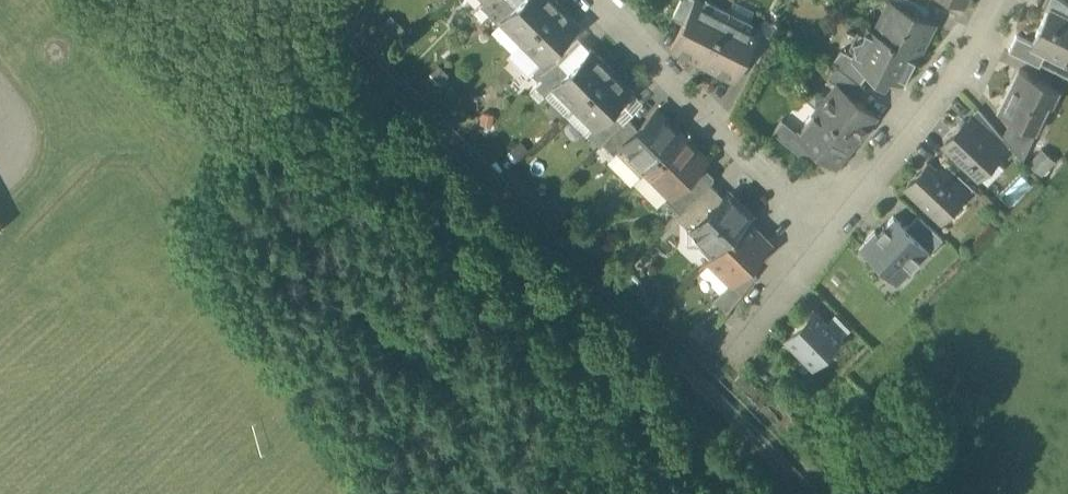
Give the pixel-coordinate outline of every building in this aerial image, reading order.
[(481,4),(490,13),(503,0),(484,0),(481,4)] [(490,13),(499,22),(503,19),(518,3),(514,0),(503,0),(490,13)] [(503,19),(523,39),(558,3),(555,0),(521,0),(518,3),(503,19)] [(701,0),(696,0),(685,22),(671,48),(703,64),(728,13),(701,0)] [(673,16),(685,22),(696,0),(681,0),(673,16)] [(558,3),(523,39),(543,59),(552,50),(572,30),(578,24),(558,3)] [(931,23),(892,4),(888,10),(886,10),(876,30),(876,31),(918,52),(929,31),(927,30),(931,23)] [(1049,7),(1032,42),(1031,45),(1045,52),(1067,63),(1067,19),(1049,7)] [(759,29),(728,13),(703,64),(734,80),(747,54),(759,29)] [(918,52),(876,31),(876,30),(868,26),(853,55),(852,58),(869,72),(884,85),(890,77),(902,83),(918,52)] [(771,35),(759,29),(747,54),(759,59),(771,35)] [(572,30),(552,50),(561,59),(578,43),(581,39),(572,30)] [(1032,42),(1017,34),(1009,50),(1039,64),(1045,52),(1031,45),(1032,42)] [(578,43),(561,59),(570,68),(588,51),(578,43)] [(570,68),(555,84),(575,104),(611,68),(591,48),(588,51),(570,68)] [(853,55),(842,49),(833,61),(838,65),(860,83),(869,72),(852,58),(853,55)] [(543,59),(533,69),(543,78),(561,59),(552,50),(543,59)] [(543,78),(536,84),(546,93),(555,84),(570,68),(561,59),(543,78)] [(860,83),(838,65),(828,78),(837,84),(856,99),(865,87),(860,83)] [(611,68),(575,104),(595,124),(611,109),(631,88),(611,68)] [(1058,87),(1020,69),(998,111),(1011,118),(1033,128),(1046,101),(1050,103),(1058,87)] [(856,99),(837,84),(818,108),(856,139),(876,116),(856,99)] [(631,88),(611,109),(623,121),(627,117),(643,101),(631,88)] [(856,139),(818,108),(798,132),(797,134),(816,149),(836,164),(856,139)] [(1003,136),(979,108),(967,121),(1000,152),(1009,143),(1003,136)] [(595,124),(588,132),(600,144),(603,142),(623,121),(611,109),(595,124)] [(638,127),(622,144),(622,145),(632,155),(632,164),(642,173),(646,169),(682,133),(657,109),(638,127)] [(623,121),(603,142),(614,153),(622,145),(622,144),(638,127),(627,117),(623,121)] [(1033,128),(1011,118),(1003,136),(1009,143),(1023,159),(1036,130),(1033,128)] [(816,149),(797,134),(798,132),(783,119),(773,131),(808,159),(816,149)] [(967,121),(965,119),(944,142),(970,166),(973,163),(982,171),(1000,152),(967,121)] [(682,133),(646,169),(670,193),(671,194),(698,167),(707,158),(682,133)] [(1039,148),(1027,160),(1039,173),(1051,161),(1039,148)] [(972,186),(943,159),(934,168),(963,195),(972,186)] [(934,168),(928,162),(907,184),(933,209),(938,203),(947,212),(963,195),(934,168)] [(698,167),(671,194),(670,193),(666,197),(681,212),(710,182),(712,181),(698,167)] [(681,212),(679,214),(687,222),(687,227),(695,226),(723,198),(723,196),(710,182),(681,212)] [(723,198),(695,226),(695,227),(695,243),(702,243),(712,253),(711,254),(712,255),(747,220),(748,220),(754,214),(736,196),(733,200),(723,200),(723,198)] [(9,223),(0,213),(0,231),(9,223)] [(918,215),(917,216),(906,228),(929,251),(930,252),(943,239),(918,215)] [(897,284),(929,251),(906,228),(893,216),(861,248),(897,284)] [(712,255),(708,258),(732,281),(748,265),(770,243),(748,220),(747,220),(712,255)] [(732,281),(722,291),(734,302),(757,274),(748,265),(732,281)] [(814,310),(786,337),(813,364),(841,338),(814,310)]
